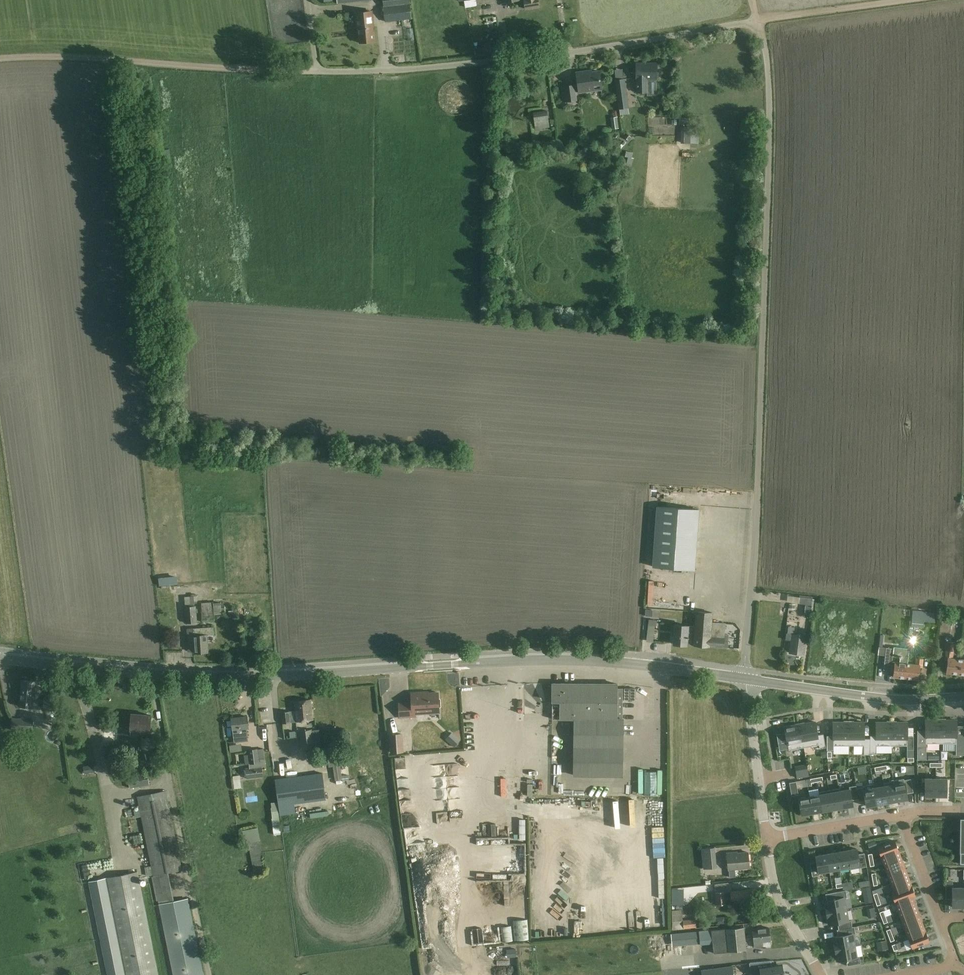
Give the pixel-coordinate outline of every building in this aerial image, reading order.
[(412,19),(409,0),(383,0),(386,23),(412,19)] [(538,0),(503,0),(504,4),(524,0),(526,9),(540,7),(538,0)] [(371,11),(356,13),(358,28),(360,43),(374,41),(371,11)] [(637,79),(637,92),(648,92),(648,79),(657,80),(657,64),(636,63),(636,79),(637,79)] [(585,73),(585,71),(576,72),(578,85),(575,85),(575,84),(561,86),(563,102),(577,101),(576,92),(602,89),(599,71),(585,73)] [(629,108),(625,78),(615,80),(619,109),(629,108)] [(547,110),(533,112),(536,129),(550,127),(547,110)] [(682,142),(697,143),(698,129),(697,129),(697,126),(686,126),(685,128),(683,128),(682,142)] [(654,567),(695,570),(700,511),(658,508),(654,567)] [(677,579),(677,570),(664,570),(664,579),(677,579)] [(158,577),(159,585),(177,583),(176,575),(158,577)] [(197,596),(184,597),(185,607),(184,607),(186,623),(197,622),(195,606),(194,606),(194,603),(198,603),(197,596)] [(813,600),(800,599),(799,605),(806,606),(805,618),(811,619),(813,600)] [(201,603),(202,622),(214,621),(213,602),(201,603)] [(935,624),(936,614),(913,611),(911,627),(920,627),(920,617),(929,618),(929,624),(935,624)] [(710,646),(723,647),(726,647),(727,638),(724,638),(725,624),(712,623),(712,613),(696,612),(695,632),(694,645),(694,646),(710,647),(710,646)] [(953,622),(963,624),(963,618),(954,616),(953,622)] [(652,620),(651,646),(669,646),(669,638),(657,637),(657,630),(662,630),(662,621),(652,620)] [(687,645),(694,645),(695,632),(688,631),(689,626),(674,625),(673,644),(687,645)] [(192,628),(193,636),(194,653),(208,652),(207,635),(214,635),(213,627),(192,628)] [(10,642),(14,634),(9,631),(5,639),(10,642)] [(792,634),(786,633),(786,640),(791,640),(790,653),(804,655),(807,636),(792,634)] [(884,670),(891,671),(892,670),(894,670),(893,677),(906,678),(908,663),(909,648),(894,647),(894,648),(886,648),(884,670)] [(946,673),(959,674),(961,659),(953,658),(954,652),(946,651),(945,660),(948,660),(946,673)] [(915,664),(908,663),(906,678),(919,680),(920,667),(922,668),(923,659),(916,658),(915,664)] [(22,680),(20,706),(33,708),(35,682),(22,680)] [(552,719),(575,719),(574,775),(622,776),(623,719),(623,688),(617,688),(617,684),(552,683),(552,719)] [(399,704),(400,718),(416,717),(415,712),(439,710),(439,715),(438,692),(423,693),(423,692),(411,693),(412,703),(399,704)] [(295,711),(289,712),(281,713),(283,723),(313,720),(310,700),(294,701),(295,711)] [(130,730),(149,731),(151,715),(132,713),(130,730)] [(233,730),(235,742),(248,740),(247,729),(249,728),(247,716),(231,718),(233,730)] [(34,719),(12,718),(11,730),(33,731),(34,719)] [(940,718),(925,718),(925,741),(940,741),(940,718)] [(940,718),(940,741),(956,741),(956,750),(962,750),(962,736),(956,736),(956,718),(940,718)] [(815,722),(800,724),(804,747),(819,745),(820,748),(826,747),(823,734),(818,735),(815,722)] [(827,735),(827,750),(834,750),(834,745),(849,745),(849,722),(833,722),(833,735),(827,735)] [(864,722),(849,722),(849,745),(864,745),(864,754),(870,754),(870,753),(870,738),(864,738),(864,722)] [(877,745),(891,745),(891,722),(876,722),(876,735),(870,735),(870,738),(870,753),(877,753),(877,745)] [(906,722),(891,722),(891,745),(907,745),(907,749),(914,749),(914,735),(907,736),(907,722),(906,722)] [(800,724),(785,727),(789,750),(804,747),(800,724)] [(312,730),(300,731),(302,749),(314,748),(312,730)] [(461,739),(452,731),(446,739),(455,747),(461,739)] [(389,733),(391,753),(404,752),(403,733),(389,733)] [(247,779),(263,776),(262,766),(266,766),(265,758),(264,748),(258,749),(258,748),(248,750),(248,754),(244,755),(246,764),(249,764),(249,767),(246,768),(247,779)] [(394,757),(395,768),(406,767),(405,756),(394,757)] [(347,763),(346,757),(329,760),(330,766),(334,765),(336,780),(342,779),(339,764),(347,763)] [(95,766),(84,765),(84,775),(94,775),(95,766)] [(321,774),(301,777),(299,766),(280,768),(282,780),(281,780),(284,802),(324,797),(321,774)] [(936,796),(936,778),(925,778),(925,795),(936,796)] [(947,778),(936,778),(936,796),(946,796),(947,778)] [(890,782),(884,783),(884,786),(887,802),(897,801),(894,784),(894,780),(893,779),(889,780),(890,782)] [(894,780),(894,784),(897,801),(908,799),(907,793),(913,792),(911,779),(904,780),(904,779),(894,780)] [(789,782),(792,796),(799,794),(796,781),(789,782)] [(864,787),(857,788),(858,799),(859,802),(866,801),(867,806),(877,804),(874,788),(873,784),(863,786),(864,787)] [(850,789),(840,791),(842,807),(853,805),(852,800),(858,799),(857,788),(856,785),(849,787),(850,789)] [(884,786),(874,788),(877,804),(887,802),(884,786)] [(832,809),(842,807),(840,791),(839,788),(829,790),(832,809)] [(819,792),(819,794),(822,811),(832,809),(829,790),(819,792)] [(188,898),(173,901),(167,873),(182,870),(166,791),(138,796),(160,904),(175,974),(203,974),(188,898)] [(819,794),(809,796),(812,813),(822,811),(819,794)] [(802,814),(812,813),(809,796),(799,798),(802,814)] [(245,843),(260,840),(258,827),(243,830),(245,843)] [(142,838),(127,840),(129,851),(143,848),(142,838)] [(881,857),(882,857),(899,851),(898,850),(899,850),(895,841),(878,847),(881,857)] [(704,869),(717,867),(715,847),(701,848),(704,869)] [(865,853),(858,854),(857,849),(847,850),(850,867),(850,870),(867,867),(865,853)] [(840,869),(850,867),(847,850),(837,852),(840,869)] [(899,851),(882,857),(885,866),(902,859),(899,851)] [(938,851),(931,854),(936,868),(943,865),(938,851)] [(749,868),(748,852),(735,854),(735,853),(727,853),(728,869),(749,868)] [(837,852),(826,854),(829,871),(840,869),(837,852)] [(819,873),(829,871),(826,854),(816,856),(817,861),(810,862),(813,876),(820,875),(819,873)] [(888,874),(905,868),(902,859),(885,866),(888,874)] [(905,868),(888,874),(892,883),(908,877),(905,868)] [(511,876),(476,877),(476,886),(480,886),(480,901),(489,901),(489,886),(510,886),(510,890),(524,890),(524,870),(511,871),(511,876)] [(138,872),(91,881),(109,974),(158,974),(138,872)] [(895,892),(912,886),(908,877),(892,883),(895,892)] [(686,898),(686,878),(675,879),(676,899),(686,898)] [(852,881),(842,883),(843,887),(843,890),(853,888),(852,881)] [(952,899),(952,906),(963,907),(963,888),(953,887),(953,885),(946,885),(946,899),(952,899)] [(912,886),(895,892),(892,893),(895,903),(896,903),(912,897),(915,895),(912,886)] [(745,901),(752,900),(751,889),(736,890),(736,891),(730,891),(731,902),(737,901),(737,903),(745,903),(745,901)] [(827,913),(846,909),(844,898),(847,897),(846,890),(832,893),(833,899),(825,901),(827,913)] [(725,904),(724,892),(716,893),(717,904),(725,904)] [(912,897),(896,903),(899,912),(916,905),(912,897)] [(902,921),(919,914),(916,905),(899,912),(902,921)] [(683,909),(672,910),(672,930),(684,928),(684,929),(696,927),(696,919),(683,920),(683,909)] [(846,909),(827,913),(829,925),(838,923),(839,930),(841,929),(852,927),(851,920),(848,921),(846,909)] [(919,914),(902,921),(905,929),(922,923),(919,914)] [(512,938),(525,937),(524,916),(511,917),(512,938)] [(497,939),(507,939),(506,923),(497,923),(497,939)] [(908,938),(926,932),(922,923),(905,929),(908,938)] [(746,949),(744,927),(726,929),(711,930),(699,931),(701,944),(713,943),(714,953),(728,952),(728,951),(746,949)] [(855,934),(854,927),(852,927),(841,929),(842,936),(838,937),(833,937),(835,949),(855,946),(853,934),(855,934)] [(769,928),(753,930),(755,947),(763,946),(762,942),(770,941),(769,928)] [(680,945),(696,943),(695,932),(679,933),(680,945)] [(926,932),(908,938),(912,948),(929,941),(926,932)] [(855,946),(835,949),(837,961),(846,959),(847,966),(861,964),(860,957),(857,957),(855,946)] [(750,963),(752,974),(784,974),(783,974),(785,974),(784,971),(783,972),(782,966),(782,964),(774,965),(772,965),(771,962),(774,961),(750,963)] [(732,966),(702,971),(702,974),(733,974),(732,966)]
